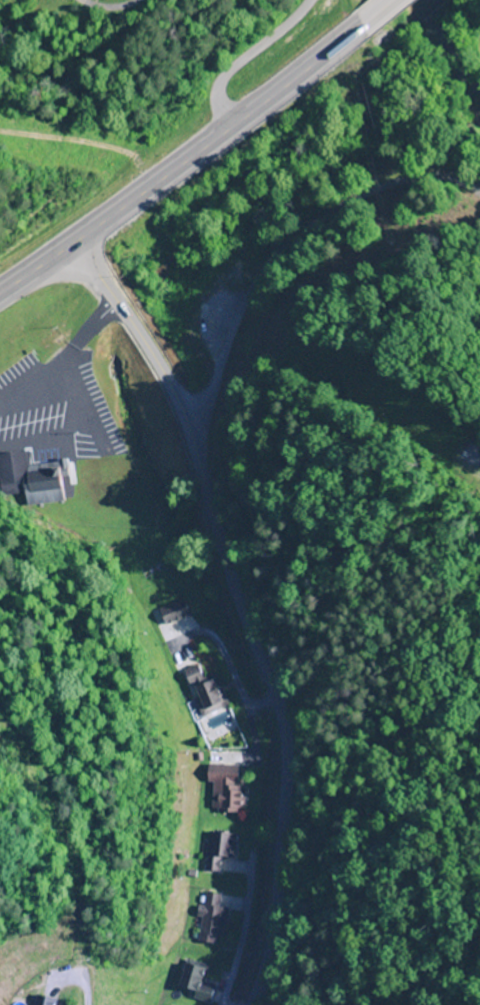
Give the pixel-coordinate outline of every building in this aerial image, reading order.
[(213,669),(185,680),(199,719),(227,708),(213,669)] [(237,773),(206,773),(206,812),(238,812),(237,773)] [(219,873),(221,858),(234,859),(236,834),(206,831),(203,871),(219,873)] [(222,938),(226,908),(219,906),(220,894),(200,891),(194,934),(222,938)] [(208,995),(192,989),(199,971),(188,967),(184,977),(179,975),(175,986),(192,992),(190,997),(206,1003),(208,995)]
